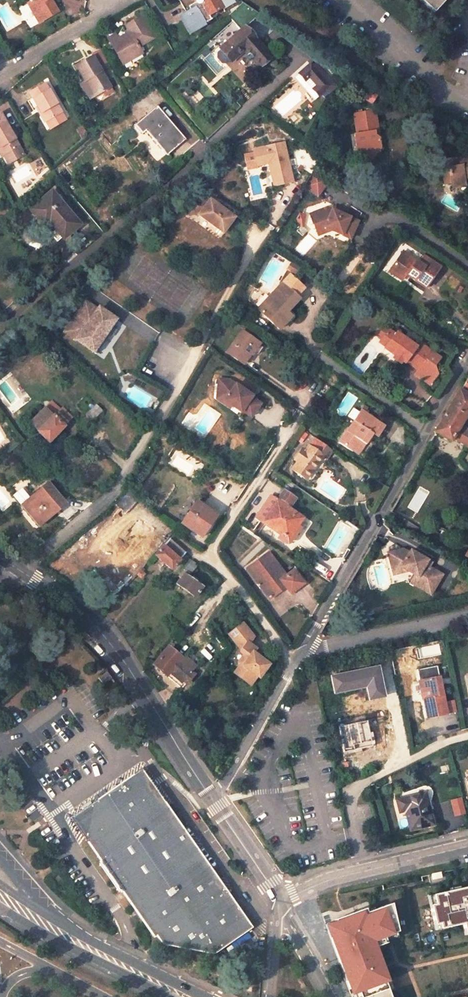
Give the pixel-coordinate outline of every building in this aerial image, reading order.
[(55,4),(52,0),(30,0),(31,1),(28,2),(40,22),(55,14),(51,7),(55,4)] [(230,0),(178,0),(184,9),(189,6),(193,12),(187,15),(187,16),(192,23),(186,26),(189,31),(210,20),(207,15),(221,7),(224,12),(233,6),(230,0)] [(435,12),(446,0),(422,0),(435,12)] [(59,12),(55,4),(51,7),(55,14),(59,12)] [(21,7),(30,27),(35,25),(26,5),(21,7)] [(189,6),(184,9),(187,15),(193,12),(189,6)] [(130,60),(142,53),(138,46),(155,37),(142,16),(126,25),(130,31),(118,38),(116,34),(108,38),(120,58),(126,53),(130,60)] [(192,23),(187,16),(182,19),(186,26),(192,23)] [(258,66),(270,56),(244,26),(242,27),(220,47),(221,49),(217,52),(217,56),(222,63),(227,63),(231,60),(232,61),(244,50),(258,66)] [(113,90),(111,86),(97,64),(105,59),(98,47),(90,52),(92,55),(76,65),(86,80),(95,95),(103,90),(106,94),(113,90)] [(120,58),(123,63),(130,60),(126,53),(120,58)] [(330,86),(311,63),(299,73),(305,79),(310,75),(318,84),(313,88),(319,95),(330,86)] [(81,83),(90,98),(95,95),(86,80),(81,83)] [(47,120),(63,111),(45,81),(29,90),(47,120)] [(372,103),(378,94),(357,81),(351,90),(372,103)] [(143,132),(146,129),(167,154),(186,138),(157,104),(135,124),(143,132)] [(375,110),(355,113),(358,132),(355,133),(358,151),(365,150),(375,157),(382,148),(380,138),(375,134),(375,130),(378,129),(375,110)] [(21,145),(7,122),(4,124),(0,117),(0,145),(5,154),(21,145)] [(283,144),(252,151),(256,167),(268,164),(273,187),(292,183),(283,144)] [(9,161),(25,152),(21,145),(5,154),(9,161)] [(358,151),(372,161),(375,157),(365,150),(358,151)] [(465,177),(467,177),(467,158),(461,160),(460,164),(450,166),(453,186),(465,184),(465,177)] [(305,188),(318,197),(325,185),(312,177),(305,188)] [(40,220),(46,216),(63,236),(64,237),(81,223),(53,190),(31,209),(40,220)] [(234,217),(209,200),(199,199),(189,198),(188,210),(198,211),(197,216),(197,217),(198,217),(222,234),(234,217)] [(0,212),(0,217),(1,218),(9,211),(6,207),(0,212)] [(326,230),(332,233),(351,241),(358,222),(326,209),(310,217),(317,234),(325,231),(326,230)] [(46,216),(40,220),(58,241),(63,236),(46,216)] [(319,239),(332,233),(326,230),(325,231),(317,234),(319,239)] [(418,262),(402,250),(390,267),(403,277),(406,274),(426,288),(440,267),(423,255),(418,262)] [(388,270),(401,280),(403,277),(390,267),(388,270)] [(304,288),(289,274),(272,293),(291,307),(299,299),(296,296),(304,288)] [(257,309),(273,324),(282,314),(288,320),(291,316),(286,311),(291,307),(272,293),(257,309)] [(100,308),(87,299),(65,330),(96,352),(120,320),(101,306),(100,308)] [(288,320),(282,314),(273,324),(279,329),(288,320)] [(220,332),(227,336),(234,326),(231,325),(232,323),(235,324),(236,321),(229,316),(220,332)] [(238,358),(253,337),(243,330),(228,351),(238,358)] [(387,331),(380,340),(387,345),(383,350),(394,357),(401,362),(405,365),(406,363),(418,372),(417,374),(431,384),(438,374),(434,366),(440,358),(417,342),(414,346),(395,333),(394,335),(387,331)] [(244,362),(259,341),(253,337),(238,358),(244,362)] [(387,345),(380,340),(377,345),(383,350),(387,345)] [(401,362),(394,357),(391,361),(398,365),(401,362)] [(431,384),(417,374),(415,376),(430,386),(431,384)] [(229,380),(218,379),(217,393),(223,394),(227,396),(224,400),(228,403),(240,412),(241,410),(250,416),(260,403),(250,396),(252,395),(229,380)] [(463,427),(465,424),(462,422),(467,413),(467,395),(461,391),(459,390),(434,431),(451,442),(453,438),(467,448),(467,430),(463,427)] [(223,394),(217,393),(216,399),(226,406),(228,403),(224,400),(227,396),(223,394)] [(309,410),(318,398),(314,395),(305,408),(309,410)] [(29,423),(48,442),(55,436),(58,439),(63,434),(59,431),(65,425),(64,424),(72,417),(62,408),(60,410),(51,402),(29,423)] [(86,415),(92,420),(102,410),(97,404),(86,415)] [(365,443),(366,444),(374,433),(377,435),(385,424),(361,408),(339,441),(352,450),(353,449),(360,439),(365,443)] [(325,445),(316,437),(311,444),(320,452),(325,445)] [(353,449),(358,453),(365,443),(360,439),(353,449)] [(305,477),(323,453),(320,452),(311,444),(310,444),(305,449),(302,447),(295,458),(298,460),(292,468),(305,477)] [(51,481),(33,495),(35,498),(27,505),(42,524),(57,512),(55,509),(65,500),(51,481)] [(136,544),(150,527),(130,510),(140,498),(128,488),(115,503),(126,512),(113,527),(136,544)] [(290,504),(296,496),(284,488),(279,496),(290,504)] [(289,539),(303,519),(300,517),(301,515),(276,498),(261,519),(283,534),(289,539)] [(202,536),(218,514),(208,507),(206,509),(200,504),(190,517),(197,522),(192,529),(202,536)] [(280,538),(287,543),(289,539),(283,534),(280,538)] [(185,550),(171,538),(165,545),(164,544),(156,554),(172,568),(180,558),(180,556),(185,550)] [(402,549),(387,553),(391,569),(399,567),(413,575),(411,579),(412,585),(429,595),(441,575),(428,567),(430,563),(410,550),(408,553),(402,549)] [(270,597),(286,585),(290,592),(304,582),(294,568),(286,574),(269,551),(247,566),(270,597)] [(182,577),(178,583),(195,596),(203,586),(201,584),(202,582),(200,581),(198,583),(197,581),(198,579),(199,578),(195,575),(192,573),(197,567),(199,564),(192,559),(180,575),(182,577)] [(142,577),(146,572),(144,570),(146,567),(144,566),(137,573),(142,577)] [(243,663),(236,672),(251,684),(258,674),(260,676),(270,663),(259,655),(254,651),(257,647),(250,642),(254,635),(245,623),(231,633),(243,648),(242,650),(245,653),(240,660),(243,663)] [(431,656),(439,654),(436,641),(428,643),(428,644),(431,656)] [(420,662),(432,660),(431,656),(428,644),(417,647),(420,662)] [(154,664),(168,674),(170,671),(172,669),(175,671),(175,676),(182,681),(184,679),(187,682),(195,673),(192,670),(196,665),(187,657),(182,663),(180,660),(183,656),(170,645),(154,664)] [(108,687),(115,680),(109,673),(102,680),(108,687)] [(427,719),(447,715),(444,702),(439,677),(419,681),(423,701),(427,719)] [(444,702),(447,715),(456,713),(454,700),(444,702)] [(343,753),(364,749),(364,745),(362,740),(370,738),(367,721),(338,727),(343,753)] [(252,927),(141,769),(78,814),(70,819),(154,938),(156,936),(163,946),(213,955),(252,927)] [(410,830),(433,825),(425,794),(396,801),(399,812),(406,811),(410,830)] [(453,817),(465,815),(461,797),(449,800),(453,817)] [(459,867),(432,873),(433,880),(460,873),(459,867)] [(381,887),(319,899),(323,921),(324,924),(330,921),(329,918),(334,917),(357,912),(359,922),(388,915),(387,909),(430,901),(430,898),(464,891),(462,880),(461,875),(460,873),(433,880),(432,873),(382,884),(381,885),(381,887)] [(330,921),(324,924),(327,932),(333,930),(333,929),(337,927),(334,917),(329,918),(330,921)] [(333,929),(333,930),(327,932),(351,996),(362,996),(361,994),(368,995),(372,992),(373,993),(375,992),(375,994),(393,988),(391,982),(372,989),(367,975),(362,977),(347,936),(346,935),(345,935),(344,932),(341,930),(339,931),(337,927),(333,929)] [(453,986),(451,978),(445,979),(430,981),(430,990),(453,986)] [(454,996),(458,996),(463,996),(462,985),(453,986),(454,996)]
